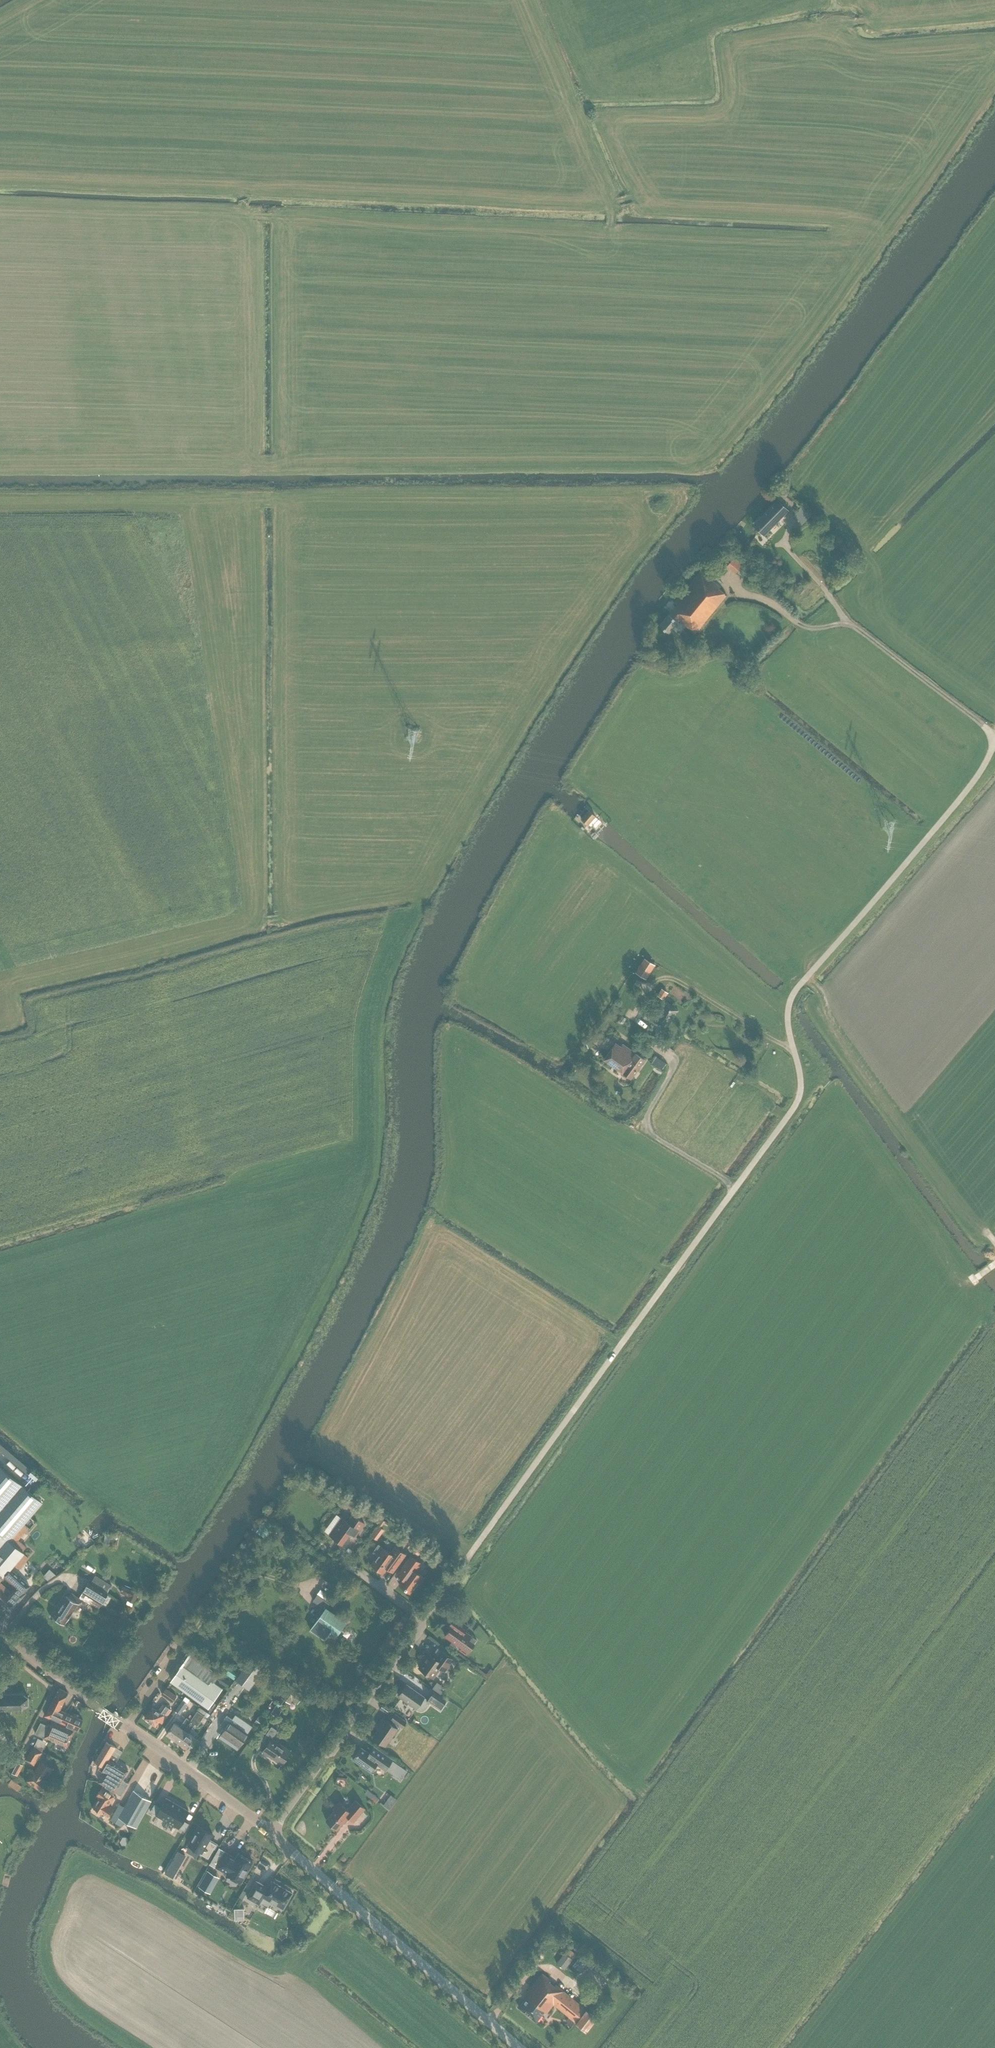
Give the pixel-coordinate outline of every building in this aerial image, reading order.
[(788,494),(781,487),(775,494),(779,497),(781,495),(784,499),(788,494)] [(802,521),(812,511),(802,502),(793,512),(802,521)] [(777,515),(765,505),(743,531),(756,541),(777,515)] [(736,553),(727,563),(736,571),(745,561),(736,553)] [(668,632),(679,619),(695,633),(727,595),(719,589),(720,587),(700,571),(675,601),(677,602),(659,624),(668,632)] [(595,816),(589,810),(581,819),(587,825),(595,816)] [(655,965),(644,958),(635,972),(646,979),(655,965)] [(661,988),(657,995),(663,999),(668,992),(661,988)] [(658,1013),(649,1008),(647,1011),(643,1017),(663,1031),(678,1010),(665,1002),(658,1013)] [(604,1059),(631,1079),(644,1060),(623,1044),(621,1047),(615,1043),(604,1059)] [(24,1553),(22,1552),(17,1547),(10,1541),(23,1524),(42,1503),(0,1467),(0,1581),(24,1553)] [(360,1505),(344,1493),(338,1500),(354,1512),(360,1505)] [(342,1518),(330,1534),(342,1544),(352,1530),(358,1534),(365,1524),(353,1515),(348,1522),(342,1518)] [(379,1522),(371,1533),(377,1537),(385,1526),(379,1522)] [(28,1529),(23,1524),(10,1541),(17,1547),(22,1552),(27,1547),(19,1540),(28,1529)] [(105,1544),(113,1545),(114,1535),(106,1534),(105,1544)] [(404,1544),(410,1548),(414,1543),(408,1538),(404,1544)] [(424,1548),(417,1543),(411,1550),(418,1555),(424,1548)] [(371,1565),(383,1573),(386,1568),(392,1573),(406,1555),(395,1547),(391,1554),(382,1547),(377,1554),(378,1555),(371,1565)] [(418,1584),(419,1585),(424,1578),(416,1572),(421,1564),(411,1556),(397,1575),(403,1580),(399,1585),(411,1593),(418,1584)] [(50,1569),(43,1576),(48,1581),(56,1575),(50,1569)] [(5,1578),(16,1587),(11,1592),(1,1603),(10,1611),(26,1593),(24,1592),(30,1586),(21,1578),(20,1578),(17,1576),(18,1575),(12,1570),(5,1578)] [(90,1584),(89,1583),(84,1593),(83,1594),(84,1594),(81,1598),(85,1600),(88,1596),(101,1605),(107,1594),(111,1585),(95,1575),(90,1584)] [(236,1586),(241,1595),(253,1589),(248,1580),(236,1586)] [(1,1603),(11,1592),(1,1583),(0,1584),(0,1602),(1,1603)] [(120,1592),(129,1596),(128,1599),(134,1602),(139,1592),(123,1585),(120,1592)] [(78,1603),(81,1599),(71,1593),(69,1597),(67,1595),(56,1611),(55,1611),(52,1616),(65,1625),(79,1603),(78,1603)] [(331,1632),(336,1636),(346,1622),(327,1609),(329,1605),(317,1596),(313,1602),(325,1610),(310,1631),(324,1641),(331,1632)] [(119,1620),(130,1627),(134,1621),(123,1614),(119,1620)] [(468,1653),(475,1643),(469,1639),(471,1636),(465,1631),(468,1626),(455,1617),(450,1625),(452,1626),(445,1636),(452,1641),(456,1644),(468,1653)] [(456,1644),(452,1641),(447,1649),(450,1651),(456,1644)] [(440,1669),(444,1672),(453,1659),(441,1650),(435,1658),(429,1654),(419,1668),(433,1678),(440,1669)] [(209,1707),(222,1688),(213,1682),(218,1673),(190,1653),(181,1665),(182,1666),(172,1681),(209,1707)] [(250,1688),(246,1685),(256,1669),(247,1662),(240,1672),(246,1676),(242,1683),(240,1682),(229,1698),(238,1704),(250,1688)] [(424,1710),(425,1709),(430,1702),(440,1710),(446,1701),(433,1692),(428,1699),(407,1684),(399,1696),(417,1709),(418,1710),(419,1710),(421,1710),(422,1710),(424,1710)] [(292,1701),(297,1704),(304,1695),(289,1686),(280,1698),(281,1698),(284,1700),(290,1704),(292,1701)] [(53,1720),(60,1723),(65,1712),(60,1710),(68,1693),(59,1688),(55,1697),(45,1716),(53,1720)] [(162,1694),(172,1702),(177,1696),(166,1689),(162,1694)] [(28,1705),(29,1697),(22,1693),(0,1694),(0,1709),(22,1708),(28,1705)] [(175,1711),(180,1715),(187,1705),(182,1701),(175,1711)] [(158,1711),(152,1707),(145,1718),(156,1726),(159,1721),(162,1723),(171,1709),(164,1704),(158,1711)] [(448,1710),(453,1713),(457,1706),(452,1704),(448,1710)] [(276,1706),(271,1713),(277,1717),(282,1710),(276,1706)] [(200,1708),(191,1721),(177,1741),(187,1748),(195,1737),(189,1733),(195,1724),(197,1726),(204,1716),(203,1715),(206,1712),(200,1708)] [(60,1723),(79,1730),(83,1720),(78,1718),(79,1715),(74,1713),(73,1716),(65,1712),(60,1723)] [(407,1722),(395,1714),(391,1719),(394,1721),(392,1724),(383,1718),(378,1724),(381,1726),(373,1737),(386,1746),(398,1729),(397,1728),(400,1725),(403,1727),(407,1722)] [(241,1720),(234,1715),(232,1718),(227,1715),(221,1724),(226,1728),(222,1735),(229,1740),(239,1746),(249,1733),(238,1725),(241,1720)] [(259,1716),(254,1723),(259,1727),(264,1720),(259,1716)] [(167,1733),(177,1741),(191,1721),(187,1718),(180,1727),(174,1722),(167,1733)] [(68,1747),(72,1737),(75,1730),(52,1720),(49,1727),(41,1723),(35,1734),(45,1738),(45,1737),(57,1741),(68,1747)] [(262,1753),(281,1766),(291,1751),(272,1739),(278,1730),(272,1726),(262,1741),(267,1745),(262,1753)] [(104,1773),(99,1782),(104,1785),(103,1786),(106,1789),(108,1788),(114,1791),(121,1796),(129,1784),(123,1780),(129,1770),(112,1760),(109,1758),(116,1747),(107,1742),(95,1762),(101,1765),(98,1769),(104,1773)] [(26,1759),(34,1765),(42,1753),(34,1747),(26,1759)] [(391,1761),(373,1748),(370,1753),(362,1748),(353,1759),(371,1772),(377,1764),(385,1770),(391,1761)] [(7,1768),(15,1773),(20,1763),(12,1759),(7,1768)] [(27,1781),(44,1793),(51,1784),(42,1777),(50,1766),(43,1760),(41,1763),(41,1762),(32,1774),(31,1772),(28,1776),(30,1777),(27,1781)] [(106,1789),(103,1786),(102,1787),(96,1796),(99,1798),(93,1807),(103,1814),(103,1813),(108,1816),(113,1809),(108,1806),(115,1796),(113,1794),(113,1793),(114,1791),(108,1788),(106,1789)] [(136,1827),(151,1801),(134,1791),(124,1808),(120,1805),(111,1820),(121,1826),(125,1821),(136,1827)] [(167,1822),(177,1804),(166,1798),(161,1807),(155,1804),(150,1812),(156,1815),(167,1822)] [(348,1817),(354,1822),(365,1809),(356,1801),(348,1810),(339,1803),(333,1810),(334,1811),(326,1820),(337,1830),(348,1817)] [(189,1810),(177,1804),(167,1822),(179,1828),(185,1831),(189,1824),(183,1820),(189,1810)] [(199,1826),(189,1845),(201,1852),(200,1854),(208,1859),(217,1845),(209,1840),(213,1834),(199,1826)] [(246,1884),(258,1863),(245,1856),(241,1862),(238,1860),(239,1859),(231,1855),(223,1869),(234,1875),(233,1876),(246,1884)] [(172,1858),(168,1865),(175,1869),(179,1862),(172,1858)] [(207,1871),(199,1886),(205,1890),(214,1875),(207,1871)] [(283,1909),(292,1893),(272,1881),(268,1887),(257,1881),(247,1897),(259,1904),(263,1897),(283,1909)] [(234,1908),(234,1916),(244,1916),(244,1908),(234,1908)] [(556,1964),(564,1970),(576,1955),(567,1949),(556,1964)] [(549,1979),(548,1981),(541,1975),(526,1994),(528,1996),(519,2007),(536,2021),(545,2011),(547,2013),(554,2004),(576,2022),(576,2023),(586,2031),(596,2017),(587,2009),(586,2010),(549,1979)]
